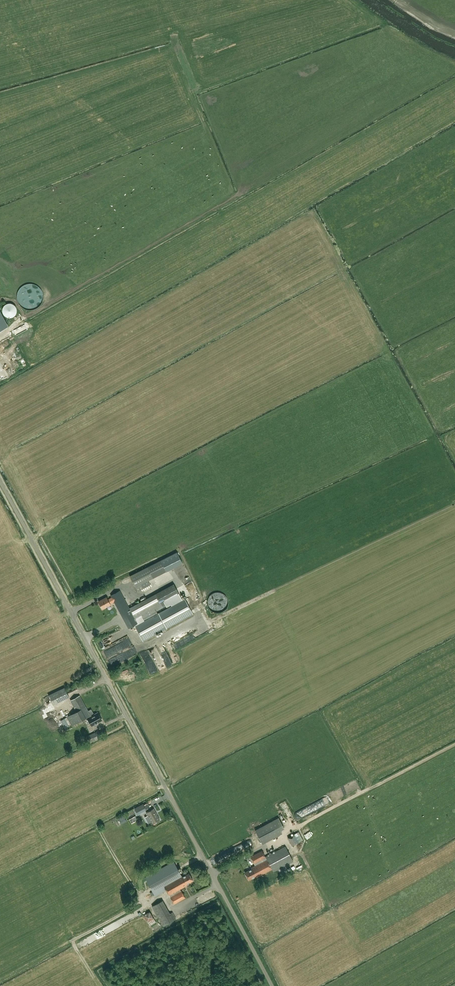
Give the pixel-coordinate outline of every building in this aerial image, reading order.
[(9,317),(10,317),(11,317),(12,317),(13,316),(14,316),(15,315),(16,314),(16,313),(17,312),(17,310),(17,309),(17,308),(16,307),(16,306),(15,305),(14,304),(13,303),(12,303),(10,303),(9,303),(8,303),(7,303),(6,304),(5,305),(4,306),(3,307),(3,308),(2,309),(2,311),(2,312),(3,313),(3,314),(4,315),(5,316),(6,317),(7,317),(9,317)] [(130,576),(138,591),(144,588),(142,583),(167,571),(162,560),(130,576)] [(107,597),(98,601),(102,609),(111,604),(110,604),(114,601),(128,628),(135,624),(136,626),(135,626),(143,641),(167,628),(193,614),(186,598),(183,600),(181,597),(174,584),(156,594),(129,608),(124,598),(120,590),(111,595),(112,597),(108,599),(107,597)] [(191,634),(192,637),(175,643),(171,645),(173,649),(201,639),(198,631),(191,634)] [(99,642),(102,649),(111,646),(108,639),(99,642)] [(162,644),(167,654),(172,651),(167,641),(162,644)] [(111,666),(122,661),(120,655),(108,660),(111,666)] [(64,688),(46,696),(48,702),(51,701),(53,706),(63,701),(62,698),(68,695),(64,688)] [(76,711),(67,717),(72,726),(85,718),(86,719),(88,718),(92,725),(93,725),(94,726),(97,724),(97,723),(102,720),(98,712),(94,714),(93,713),(91,709),(88,711),(87,709),(79,695),(70,700),(76,711)] [(61,720),(65,728),(69,726),(65,718),(61,720)] [(99,731),(87,736),(90,742),(102,736),(99,731)] [(134,808),(138,814),(146,809),(143,804),(134,808)] [(297,818),(314,811),(312,806),(295,812),(297,818)] [(160,819),(154,808),(146,812),(152,824),(160,819)] [(255,830),(262,844),(282,833),(280,829),(284,827),(279,818),(255,830)] [(287,837),(292,847),(303,841),(298,831),(287,837)] [(245,872),(249,880),(256,876),(256,877),(272,869),(273,871),(293,861),(285,846),(266,857),(262,850),(251,856),(255,865),(251,868),(252,869),(245,872)] [(174,904),(185,898),(180,889),(190,883),(190,882),(193,880),(189,873),(182,877),(174,862),(145,878),(153,891),(150,893),(152,896),(154,894),(155,896),(166,889),(174,904)] [(208,898),(205,893),(195,900),(198,905),(208,898)] [(163,900),(152,906),(163,926),(176,918),(173,912),(170,913),(163,900)] [(156,922),(154,918),(150,911),(143,915),(147,922),(147,921),(150,925),(153,929),(159,925),(156,922),(154,923),(156,922)] [(119,918),(121,923),(129,920),(127,915),(119,918)] [(136,919),(132,928),(142,932),(146,923),(136,919)]
